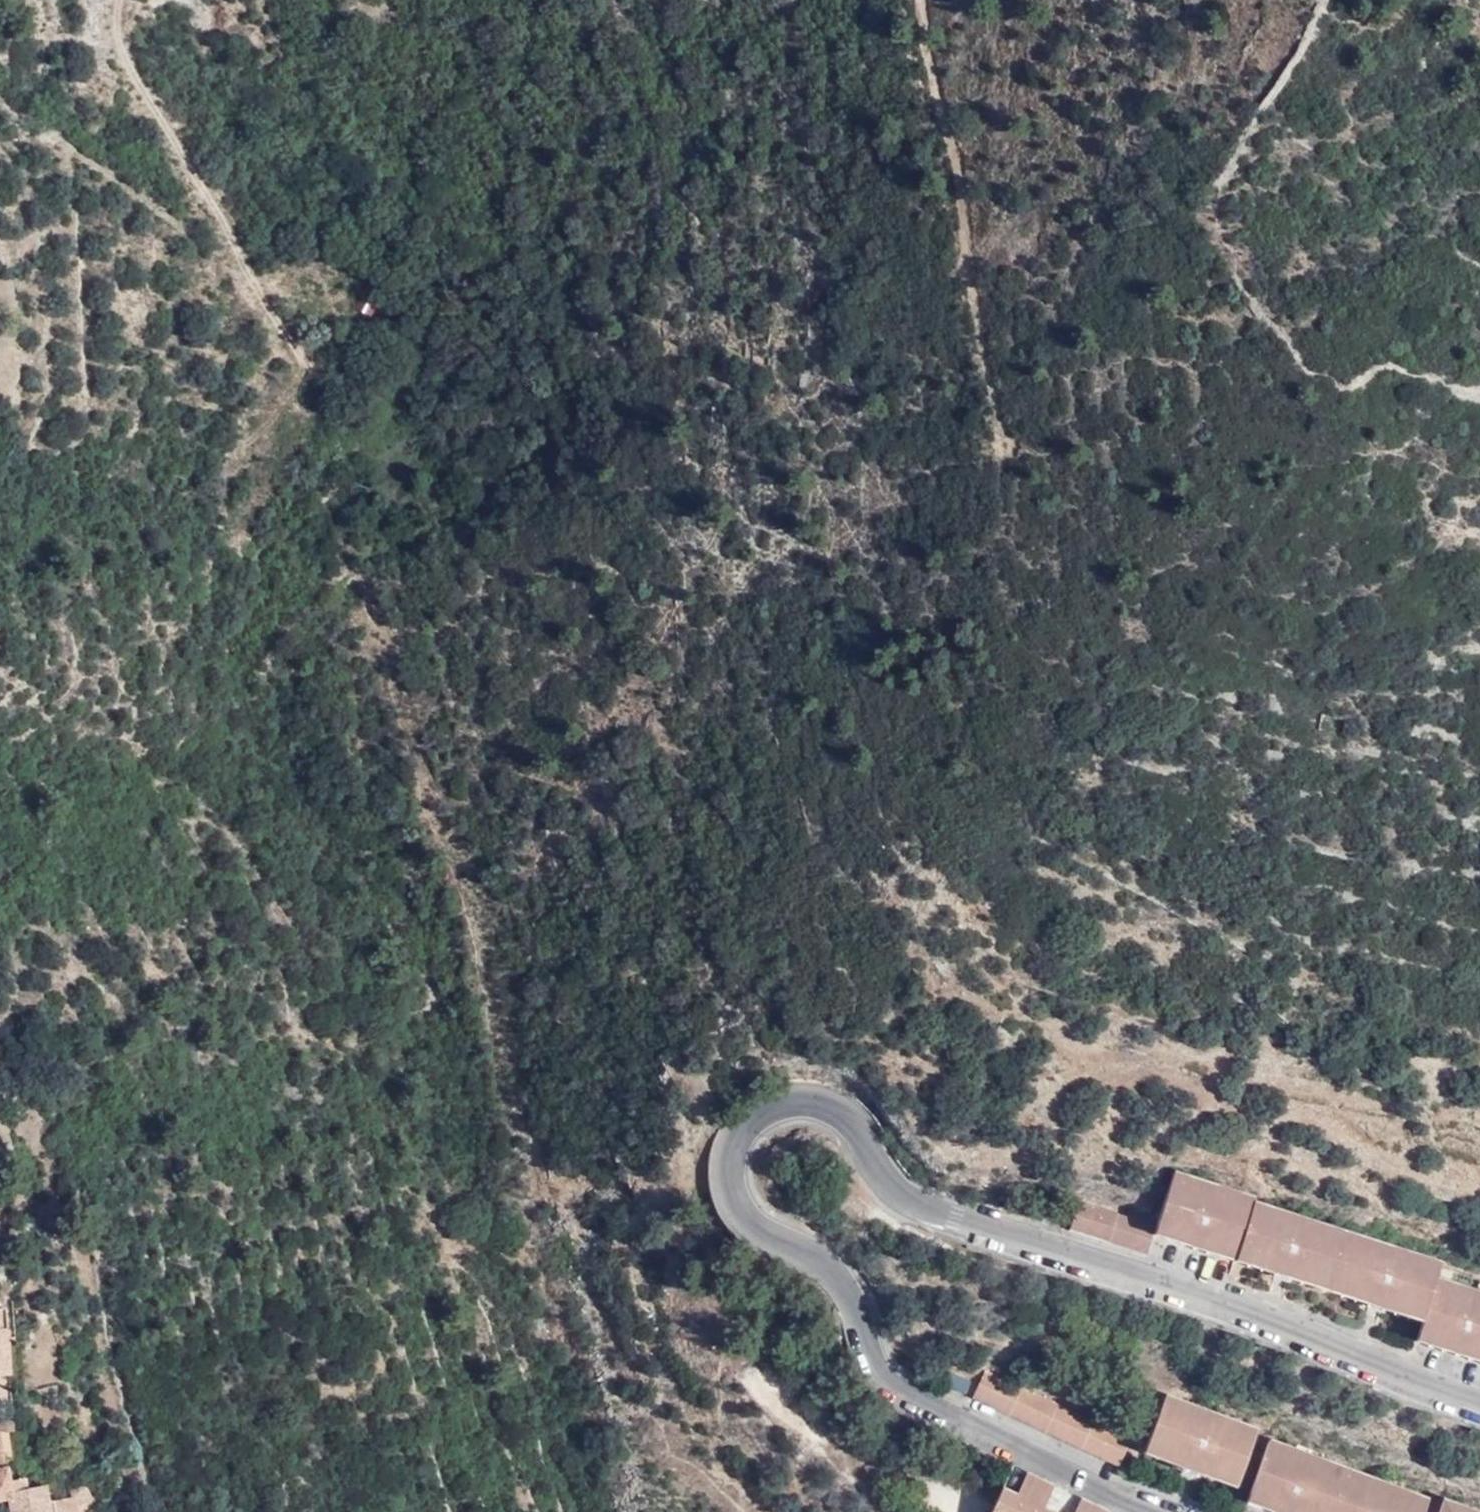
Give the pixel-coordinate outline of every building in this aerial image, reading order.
[(1068,1230),(1145,1256),(1153,1236),(1420,1325),(1415,1339),(1479,1361),(1479,1291),(1435,1275),(1439,1263),(1254,1203),(1255,1198),(1175,1170),(1155,1225),(1078,1200),(1068,1230)] [(1114,1468),(1126,1439),(981,1371),(969,1399),(1114,1468)] [(1227,1487),(1248,1429),(1161,1397),(1139,1454),(1227,1487)] [(4,1437),(0,1437),(0,1475),(2,1475),(2,1466),(9,1464),(4,1437)] [(1421,1500),(1264,1440),(1240,1503),(1264,1511),(1416,1511),(1421,1500)] [(1022,1473),(1011,1494),(998,1489),(987,1511),(1052,1511),(1042,1507),(1050,1487),(1036,1480),(1022,1473)] [(2,1475),(0,1475),(0,1510),(8,1508),(9,1511),(76,1511),(75,1509),(51,1511),(47,1494),(30,1496),(29,1484),(12,1485),(10,1474),(2,1475)] [(1103,1511),(1077,1500),(1072,1511),(1103,1511)] [(1437,1500),(1433,1511),(1471,1511),(1437,1500)]
